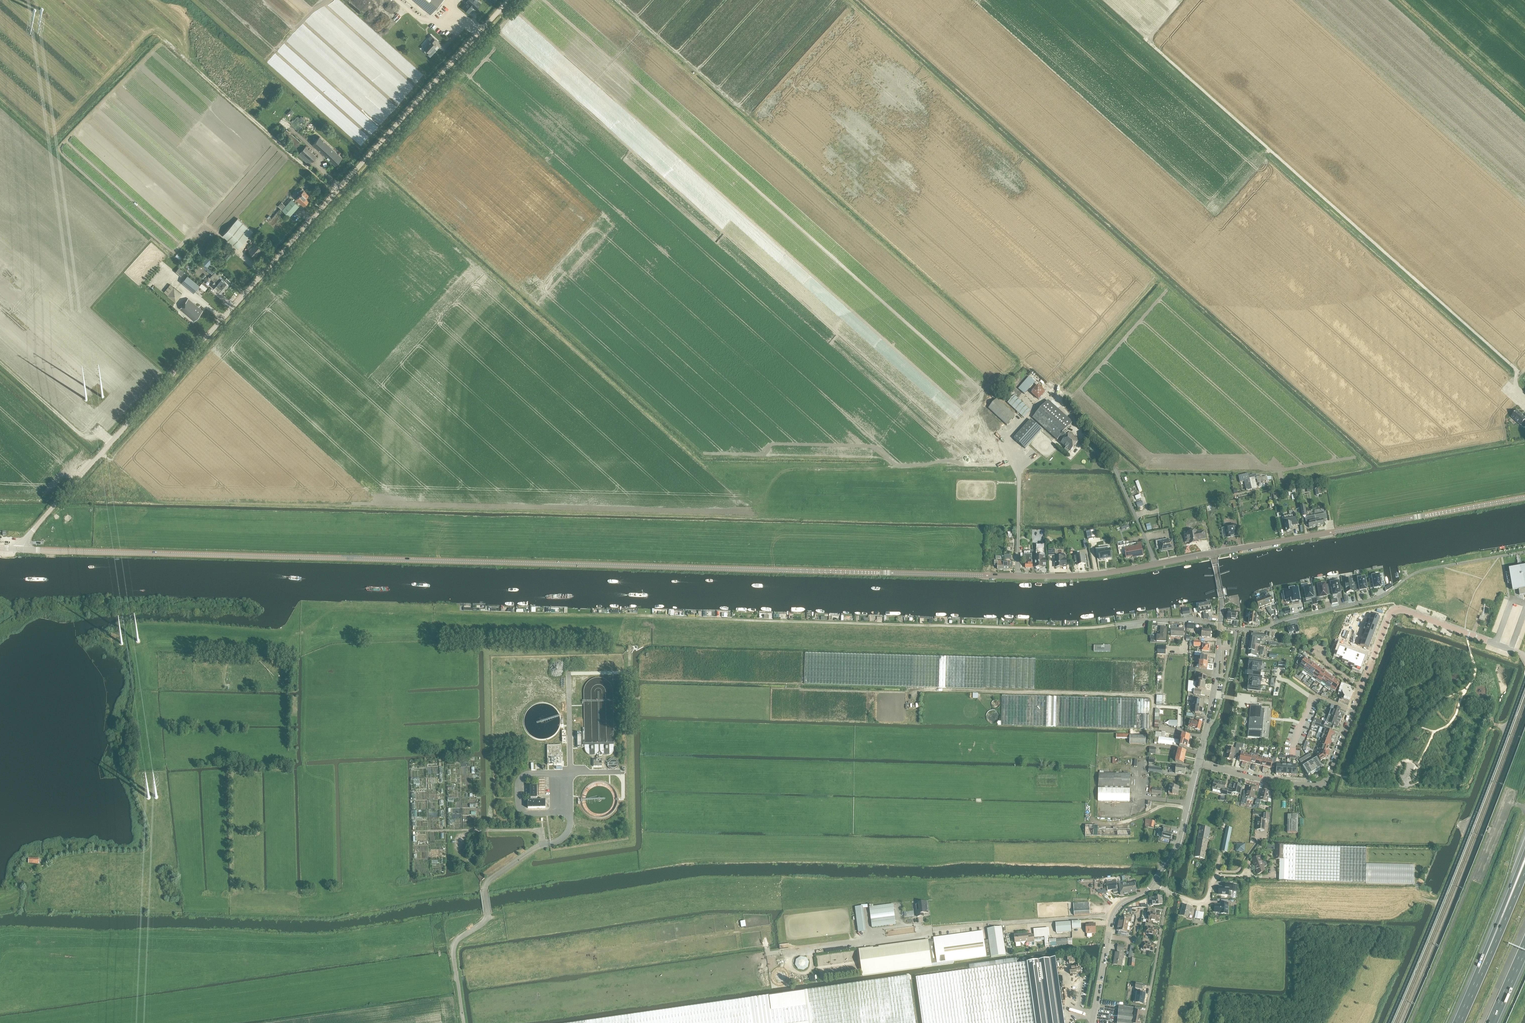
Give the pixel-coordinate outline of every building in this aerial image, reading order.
[(430,13),(442,0),(414,0),(430,13)] [(471,8),(473,6),(475,9),(481,3),(478,0),(467,0),(467,1),(468,2),(463,7),(469,12),(472,8),(471,8)] [(428,39),(430,40),(423,48),(426,50),(425,51),(430,56),(434,51),(432,50),(436,45),(434,43),(437,40),(431,35),(428,39)] [(305,123),(304,122),(305,121),(306,122),(306,121),(306,120),(301,116),(299,118),(298,116),(291,124),(298,131),(305,123)] [(296,147),(302,142),(287,128),(282,134),(296,147)] [(335,164),(343,157),(320,136),(313,144),(335,164)] [(309,164),(317,156),(306,146),(298,154),(309,164)] [(307,197),(309,195),(304,190),(297,198),(304,205),(309,200),(307,197)] [(290,216),(299,205),(291,199),(282,209),(290,216)] [(238,218),(233,224),(223,235),(239,249),(249,237),(253,232),(238,218)] [(255,257),(263,248),(257,243),(249,251),(255,257)] [(203,262),(206,265),(211,260),(207,257),(203,262)] [(183,277),(187,273),(180,266),(176,270),(183,277)] [(217,284),(214,287),(220,293),(223,290),(224,290),(229,284),(231,281),(226,277),(224,279),(222,278),(215,272),(210,277),(217,284)] [(193,292),(199,285),(188,275),(182,282),(193,292)] [(174,288),(170,284),(164,292),(168,295),(176,301),(182,294),(175,288),(174,288)] [(194,320),(203,310),(188,297),(180,307),(194,320)] [(1037,383),(1039,380),(1032,374),(1030,376),(1037,383)] [(1019,389),(1022,392),(1025,394),(1035,382),(1033,380),(1029,377),(1019,389)] [(1039,400),(1046,392),(1038,385),(1030,393),(1039,400)] [(1022,418),(1023,417),(1024,417),(1031,410),(1018,399),(1022,395),(1019,391),(1015,388),(1010,395),(1013,397),(1008,403),(1020,414),(1019,415),(1022,418)] [(1007,425),(1015,416),(997,399),(989,408),(1007,425)] [(1071,451),(1079,442),(1066,430),(1073,423),(1048,400),(1033,418),(1057,440),(1059,438),(1064,442),(1062,444),(1066,448),(1065,450),(1069,453),(1070,451),(1071,451)] [(1524,421),(1524,417),(1517,411),(1512,417),(1521,426),(1524,428),(1524,421)] [(1042,430),(1031,420),(1014,438),(1025,449),(1042,430)] [(1241,475),(1238,476),(1240,483),(1244,482),(1247,491),(1252,490),(1248,474),(1241,475)] [(1248,474),(1252,490),(1257,489),(1255,479),(1257,479),(1258,483),(1272,480),(1271,477),(1271,476),(1269,476),(1267,477),(1262,478),(1262,476),(1259,477),(1258,475),(1254,476),(1254,474),(1250,475),(1250,474),(1249,474),(1248,474)] [(1295,514),(1284,516),(1285,524),(1286,532),(1293,531),(1292,526),(1296,525),(1296,524),(1297,523),(1295,514)] [(1315,516),(1315,518),(1317,526),(1324,525),(1324,523),(1326,522),(1326,520),(1327,520),(1326,514),(1315,516)] [(1315,518),(1308,520),(1308,519),(1305,520),(1306,526),(1309,526),(1309,528),(1317,526),(1315,518)] [(1228,538),(1238,536),(1236,526),(1227,528),(1228,538)] [(1088,539),(1096,538),(1094,530),(1087,531),(1088,539)] [(1197,532),(1188,534),(1188,532),(1188,536),(1186,536),(1185,538),(1185,540),(1187,541),(1189,541),(1190,544),(1195,543),(1195,542),(1206,539),(1205,532),(1202,533),(1202,530),(1201,530),(1202,533),(1197,534),(1197,532)] [(1168,539),(1156,541),(1157,549),(1161,548),(1162,552),(1165,552),(1164,551),(1174,549),(1172,541),(1169,542),(1168,539)] [(1123,541),(1117,542),(1119,554),(1125,553),(1126,558),(1135,557),(1135,558),(1143,556),(1140,543),(1124,545),(1123,541)] [(1035,549),(1035,567),(1036,567),(1037,568),(1038,568),(1039,567),(1043,567),(1043,566),(1046,566),(1046,559),(1046,546),(1038,546),(1038,549),(1035,549)] [(1111,558),(1110,549),(1110,546),(1096,548),(1097,556),(1099,556),(1100,559),(1111,558)] [(1055,557),(1056,567),(1057,568),(1059,568),(1060,567),(1063,567),(1063,566),(1067,566),(1067,559),(1066,559),(1066,557),(1066,556),(1065,555),(1065,554),(1064,554),(1063,554),(1062,554),(1061,554),(1060,555),(1060,556),(1059,557),(1055,557)] [(1084,555),(1075,557),(1075,563),(1077,562),(1078,565),(1086,564),(1084,555)] [(1003,562),(998,562),(998,561),(994,560),(994,565),(998,566),(998,569),(1003,569),(1003,562)] [(1509,572),(1506,573),(1508,584),(1511,583),(1512,591),(1514,590),(1517,590),(1518,590),(1519,594),(1519,596),(1522,595),(1524,595),(1524,568),(1509,571),(1509,572)] [(1374,588),(1374,589),(1376,588),(1379,588),(1381,587),(1380,582),(1382,582),(1382,578),(1380,578),(1379,575),(1372,576),(1372,579),(1369,580),(1371,588),(1374,588)] [(1365,591),(1365,590),(1367,590),(1367,587),(1367,583),(1366,583),(1365,577),(1357,579),(1358,585),(1356,585),(1357,591),(1359,591),(1360,591),(1361,591),(1361,592),(1365,591)] [(1352,580),(1344,581),(1346,593),(1354,592),(1355,591),(1355,592),(1356,591),(1355,583),(1352,583),(1352,580)] [(1338,582),(1331,583),(1333,595),(1337,595),(1337,593),(1340,593),(1340,591),(1343,590),(1342,584),(1339,585),(1338,582)] [(1325,584),(1318,586),(1320,598),(1327,596),(1326,593),(1329,593),(1328,585),(1325,585),(1325,584)] [(1312,586),(1304,588),(1306,599),(1312,598),(1312,602),(1313,605),(1318,604),(1317,602),(1315,587),(1312,588),(1312,586)] [(1289,591),(1283,592),(1284,601),(1286,601),(1286,603),(1291,602),(1291,604),(1292,604),(1299,603),(1299,602),(1300,602),(1298,588),(1289,589),(1289,591)] [(1269,594),(1262,597),(1266,608),(1268,607),(1270,606),(1270,604),(1272,604),(1271,600),(1274,599),(1270,596),(1269,596),(1269,594)] [(1261,607),(1262,609),(1266,608),(1262,597),(1255,599),(1256,601),(1255,601),(1255,606),(1258,605),(1259,608),(1261,607)] [(1203,613),(1204,618),(1205,618),(1205,616),(1206,617),(1206,615),(1206,613),(1204,604),(1198,605),(1199,613),(1203,613)] [(1227,620),(1234,621),(1234,627),(1237,627),(1237,621),(1235,621),(1236,612),(1228,611),(1227,620)] [(1257,614),(1250,613),(1249,623),(1253,624),(1252,625),(1257,625),(1258,620),(1256,619),(1257,614)] [(1371,616),(1370,621),(1378,624),(1380,619),(1377,618),(1378,615),(1374,613),(1373,616),(1371,616)] [(1367,620),(1365,626),(1367,626),(1376,629),(1378,624),(1370,621),(1367,620)] [(1292,627),(1287,628),(1289,633),(1295,632),(1296,634),(1298,633),(1299,633),(1298,627),(1297,625),(1292,627)] [(1166,642),(1167,627),(1160,627),(1160,635),(1157,635),(1156,641),(1166,642)] [(1171,636),(1184,636),(1184,629),(1171,628),(1171,636)] [(1202,637),(1211,638),(1211,631),(1202,630),(1202,634),(1200,634),(1199,637),(1202,637)] [(1363,630),(1361,636),(1363,636),(1372,640),(1374,634),(1366,631),(1363,630)] [(1250,643),(1249,646),(1255,646),(1255,644),(1258,644),(1260,645),(1261,638),(1264,638),(1264,634),(1251,632),(1251,637),(1249,638),(1249,641),(1250,643)] [(1360,640),(1358,646),(1368,650),(1371,644),(1362,641),(1360,640)] [(1166,646),(1158,646),(1158,647),(1157,654),(1166,654),(1166,648),(1166,646)] [(1339,647),(1336,656),(1342,659),(1342,661),(1348,663),(1348,664),(1354,666),(1353,669),(1360,672),(1366,657),(1358,654),(1352,652),(1346,649),(1339,647)] [(805,653),(804,683),(939,687),(983,688),(1034,689),(1035,659),(870,655),(805,653)] [(1296,664),(1299,666),(1304,669),(1309,661),(1301,656),(1297,662),(1296,664)] [(1249,661),(1249,666),(1249,668),(1260,669),(1261,667),(1261,662),(1249,661)] [(1314,665),(1309,661),(1304,669),(1303,671),(1307,674),(1314,665)] [(1311,677),(1318,668),(1314,665),(1307,674),(1311,677)] [(1248,670),(1248,675),(1250,675),(1249,676),(1260,677),(1260,671),(1260,669),(1249,668),(1249,670),(1248,670)] [(1311,677),(1316,681),(1323,671),(1318,668),(1311,677)] [(1322,682),(1327,674),(1323,671),(1316,681),(1320,684),(1322,682)] [(1322,682),(1326,685),(1331,677),(1327,674),(1322,682)] [(1249,676),(1249,681),(1249,683),(1260,684),(1260,682),(1261,682),(1261,678),(1260,677),(1249,676)] [(1329,690),(1330,688),(1336,680),(1331,677),(1326,685),(1324,687),(1329,690)] [(1340,684),(1336,680),(1330,688),(1335,691),(1340,684)] [(1248,685),(1248,690),(1260,692),(1260,687),(1260,684),(1249,683),(1249,685),(1248,685)] [(1346,702),(1348,702),(1349,703),(1354,690),(1341,685),(1338,693),(1341,694),(1342,693),(1344,696),(1342,697),(1341,699),(1341,700),(1343,700),(1344,701),(1346,702)] [(1002,695),(1001,725),(1056,727),(1149,729),(1150,704),(1150,699),(1047,696),(1002,695)] [(1248,737),(1265,739),(1266,735),(1266,731),(1266,727),(1267,723),(1269,708),(1262,707),(1261,709),(1257,709),(1257,707),(1251,706),(1250,718),(1249,718),(1249,726),(1250,726),(1248,737)] [(1330,709),(1331,710),(1328,716),(1341,721),(1342,718),(1341,718),(1342,714),(1339,712),(1340,709),(1331,706),(1330,709)] [(1000,719),(1000,718),(1000,716),(999,715),(999,714),(998,713),(997,712),(996,711),(994,711),(993,711),(992,711),(990,711),(989,712),(988,712),(987,713),(986,715),(986,716),(986,717),(986,719),(986,720),(987,721),(988,722),(988,723),(990,724),(991,724),(992,725),(994,725),(995,724),(996,724),(997,723),(998,722),(999,721),(1000,719)] [(1340,723),(1341,721),(1328,716),(1326,723),(1325,722),(1324,726),(1325,726),(1332,729),(1334,726),(1337,727),(1339,723),(1340,723)] [(1196,720),(1196,721),(1189,719),(1188,727),(1195,729),(1200,730),(1202,722),(1196,720)] [(1331,731),(1332,729),(1325,726),(1324,729),(1323,728),(1321,733),(1331,737),(1332,734),(1334,735),(1335,733),(1331,731)] [(1330,740),(1331,737),(1321,733),(1319,738),(1319,739),(1331,743),(1332,741),(1330,740)] [(1130,736),(1130,734),(1116,734),(1116,738),(1130,738),(1130,744),(1145,744),(1146,736),(1130,736)] [(1320,741),(1319,744),(1329,748),(1327,747),(1329,745),(1330,745),(1331,743),(1319,739),(1319,740),(1320,741)] [(1238,753),(1240,743),(1237,742),(1236,744),(1235,749),(1228,747),(1225,758),(1233,760),(1235,753),(1238,753)] [(1244,744),(1240,743),(1238,753),(1241,754),(1239,761),(1242,762),(1241,767),(1244,767),(1247,754),(1244,753),(1245,750),(1242,750),(1244,744)] [(1317,749),(1319,750),(1329,754),(1330,752),(1328,751),(1329,748),(1319,744),(1317,749)] [(561,746),(546,746),(547,765),(561,765),(561,746)] [(1328,756),(1329,754),(1319,750),(1318,752),(1316,754),(1321,761),(1325,758),(1327,755),(1328,756)] [(1247,763),(1250,764),(1252,755),(1247,754),(1244,767),(1246,768),(1247,763)] [(1263,757),(1257,756),(1254,770),(1256,770),(1257,765),(1260,766),(1263,757)] [(1274,758),(1273,760),(1268,758),(1265,772),(1267,773),(1268,768),(1271,768),(1272,767),(1274,767),(1277,759),(1274,758)] [(1317,758),(1312,761),(1318,771),(1320,769),(1319,768),(1322,767),(1317,758)] [(617,766),(617,765),(617,764),(617,763),(617,762),(616,761),(615,760),(614,760),(613,760),(612,760),(611,760),(610,761),(609,762),(609,763),(608,764),(609,765),(609,766),(609,767),(610,767),(610,768),(611,768),(612,768),(613,769),(614,768),(615,768),(616,767),(617,766)] [(1312,761),(1307,763),(1313,773),(1318,771),(1312,761)] [(1311,775),(1313,773),(1307,763),(1303,766),(1308,775),(1311,774),(1311,775)] [(1186,770),(1185,770),(1186,767),(1176,766),(1175,773),(1185,774),(1185,773),(1186,770)] [(1130,802),(1130,774),(1099,774),(1098,801),(1130,802)] [(1222,791),(1222,794),(1227,795),(1228,789),(1225,789),(1226,784),(1214,781),(1213,789),(1222,791)] [(1230,784),(1227,794),(1231,795),(1232,792),(1241,794),(1242,789),(1239,788),(1240,785),(1234,783),(1233,785),(1230,784)] [(545,808),(545,800),(537,801),(537,798),(537,786),(530,786),(530,798),(531,798),(531,801),(528,801),(528,808),(545,808)] [(1168,794),(1178,795),(1180,787),(1170,786),(1168,794)] [(1246,796),(1243,795),(1241,803),(1246,804),(1248,797),(1253,798),(1256,789),(1248,787),(1246,796)] [(1152,788),(1151,793),(1160,794),(1160,796),(1162,796),(1163,789),(1152,788)] [(1262,790),(1260,800),(1256,799),(1254,807),(1259,808),(1261,800),(1267,802),(1270,792),(1262,790)] [(1258,819),(1257,830),(1264,830),(1265,820),(1268,820),(1269,813),(1263,813),(1263,820),(1258,819)] [(1288,833),(1298,833),(1298,815),(1288,815),(1288,833)] [(1153,828),(1155,821),(1151,820),(1145,819),(1145,827),(1149,826),(1153,828)] [(599,823),(597,831),(606,833),(608,825),(599,823)] [(1085,825),(1085,836),(1130,836),(1130,829),(1118,830),(1098,829),(1098,825),(1085,825)] [(1195,857),(1205,859),(1211,829),(1200,827),(1195,857)] [(1157,837),(1171,839),(1172,834),(1172,833),(1167,832),(1167,830),(1159,828),(1157,837)] [(1222,851),(1227,852),(1232,829),(1227,828),(1222,851)] [(1244,852),(1245,844),(1237,843),(1236,852),(1244,852)] [(1366,847),(1283,845),(1283,859),(1289,859),(1288,881),(1365,883),(1366,847)] [(1261,856),(1253,859),(1255,864),(1254,864),(1257,870),(1256,870),(1258,875),(1266,872),(1264,867),(1266,866),(1267,864),(1267,863),(1265,862),(1262,863),(1262,862),(1263,861),(1261,856)] [(1280,859),(1279,880),(1288,881),(1289,859),(1283,859),(1280,859)] [(1116,880),(1106,881),(1107,890),(1111,890),(1117,889),(1113,890),(1113,893),(1118,892),(1118,893),(1120,892),(1120,895),(1127,894),(1126,884),(1119,885),(1117,885),(1116,880)] [(1135,882),(1126,884),(1127,894),(1136,892),(1135,882)] [(1225,887),(1219,887),(1218,894),(1228,895),(1229,890),(1231,890),(1232,884),(1225,884),(1225,887)] [(1162,897),(1150,898),(1150,906),(1162,905),(1162,897)] [(1215,905),(1215,912),(1220,912),(1220,914),(1227,914),(1228,900),(1221,900),(1221,905),(1215,905)] [(919,904),(916,905),(917,917),(924,916),(923,914),(927,913),(928,913),(927,902),(919,903),(919,904)] [(1089,902),(1073,903),(1074,915),(1090,914),(1089,902)] [(870,915),(894,912),(893,904),(869,907),(870,915)] [(1181,910),(1180,915),(1188,917),(1190,912),(1191,912),(1192,909),(1190,908),(1191,907),(1183,905),(1182,911),(1181,910)] [(1159,915),(1154,914),(1155,910),(1148,909),(1147,916),(1149,916),(1148,920),(1158,921),(1159,915)] [(1118,923),(1118,925),(1128,926),(1128,922),(1131,922),(1132,916),(1125,915),(1125,919),(1119,918),(1119,921),(1118,921),(1118,923)] [(896,925),(895,917),(871,920),(872,928),(896,925)] [(1071,922),(1056,923),(1057,933),(1071,931),(1071,922)] [(1096,933),(1095,923),(1089,924),(1089,925),(1085,925),(1086,933),(1096,933)] [(1145,923),(1144,930),(1147,930),(1146,934),(1156,936),(1157,929),(1152,928),(1152,924),(1145,923)] [(1127,930),(1128,926),(1118,925),(1117,925),(1117,927),(1117,930),(1123,931),(1122,936),(1128,937),(1129,931),(1127,930)] [(991,956),(991,957),(1006,955),(1002,927),(987,929),(989,940),(984,940),(983,931),(934,938),(937,966),(954,964),(953,961),(991,956)] [(886,936),(916,932),(916,928),(885,931),(886,936)] [(1041,938),(1034,938),(1033,935),(1028,935),(1028,933),(1014,935),(1015,943),(1026,942),(1027,943),(1034,942),(1041,941),(1041,940),(1044,940),(1045,947),(1049,947),(1048,936),(1049,936),(1048,928),(1034,929),(1034,938),(1044,937),(1041,938)] [(1154,944),(1149,943),(1150,940),(1143,938),(1142,945),(1144,946),(1143,949),(1153,951),(1154,944)] [(937,965),(934,939),(859,949),(863,976),(937,965)] [(1123,954),(1117,953),(1116,952),(1114,964),(1121,965),(1123,954)] [(796,960),(795,965),(798,969),(804,970),(808,967),(809,962),(806,958),(801,957),(796,960)] [(1055,958),(1027,962),(1036,1022),(1065,1022),(1055,958)] [(916,977),(922,1022),(1036,1022),(1027,962),(916,977)] [(809,1022),(916,1022),(909,975),(804,990),(806,1006),(771,1011),(769,995),(635,1014),(574,1022),(802,1022),(809,1022)] [(804,990),(769,995),(771,1011),(806,1006),(804,990)] [(1135,992),(1133,1002),(1135,1002),(1135,1003),(1143,1004),(1145,993),(1137,992),(1137,993),(1135,992)] [(1119,1006),(1118,1016),(1121,1017),(1122,1016),(1127,1016),(1127,1014),(1133,1014),(1134,1008),(1119,1006)] [(1142,1012),(1140,1012),(1141,1008),(1135,1007),(1134,1011),(1135,1011),(1133,1022),(1140,1022),(1142,1012)] [(1133,1014),(1127,1014),(1127,1016),(1122,1016),(1121,1017),(1118,1016),(1117,1022),(1132,1022),(1133,1014)]
